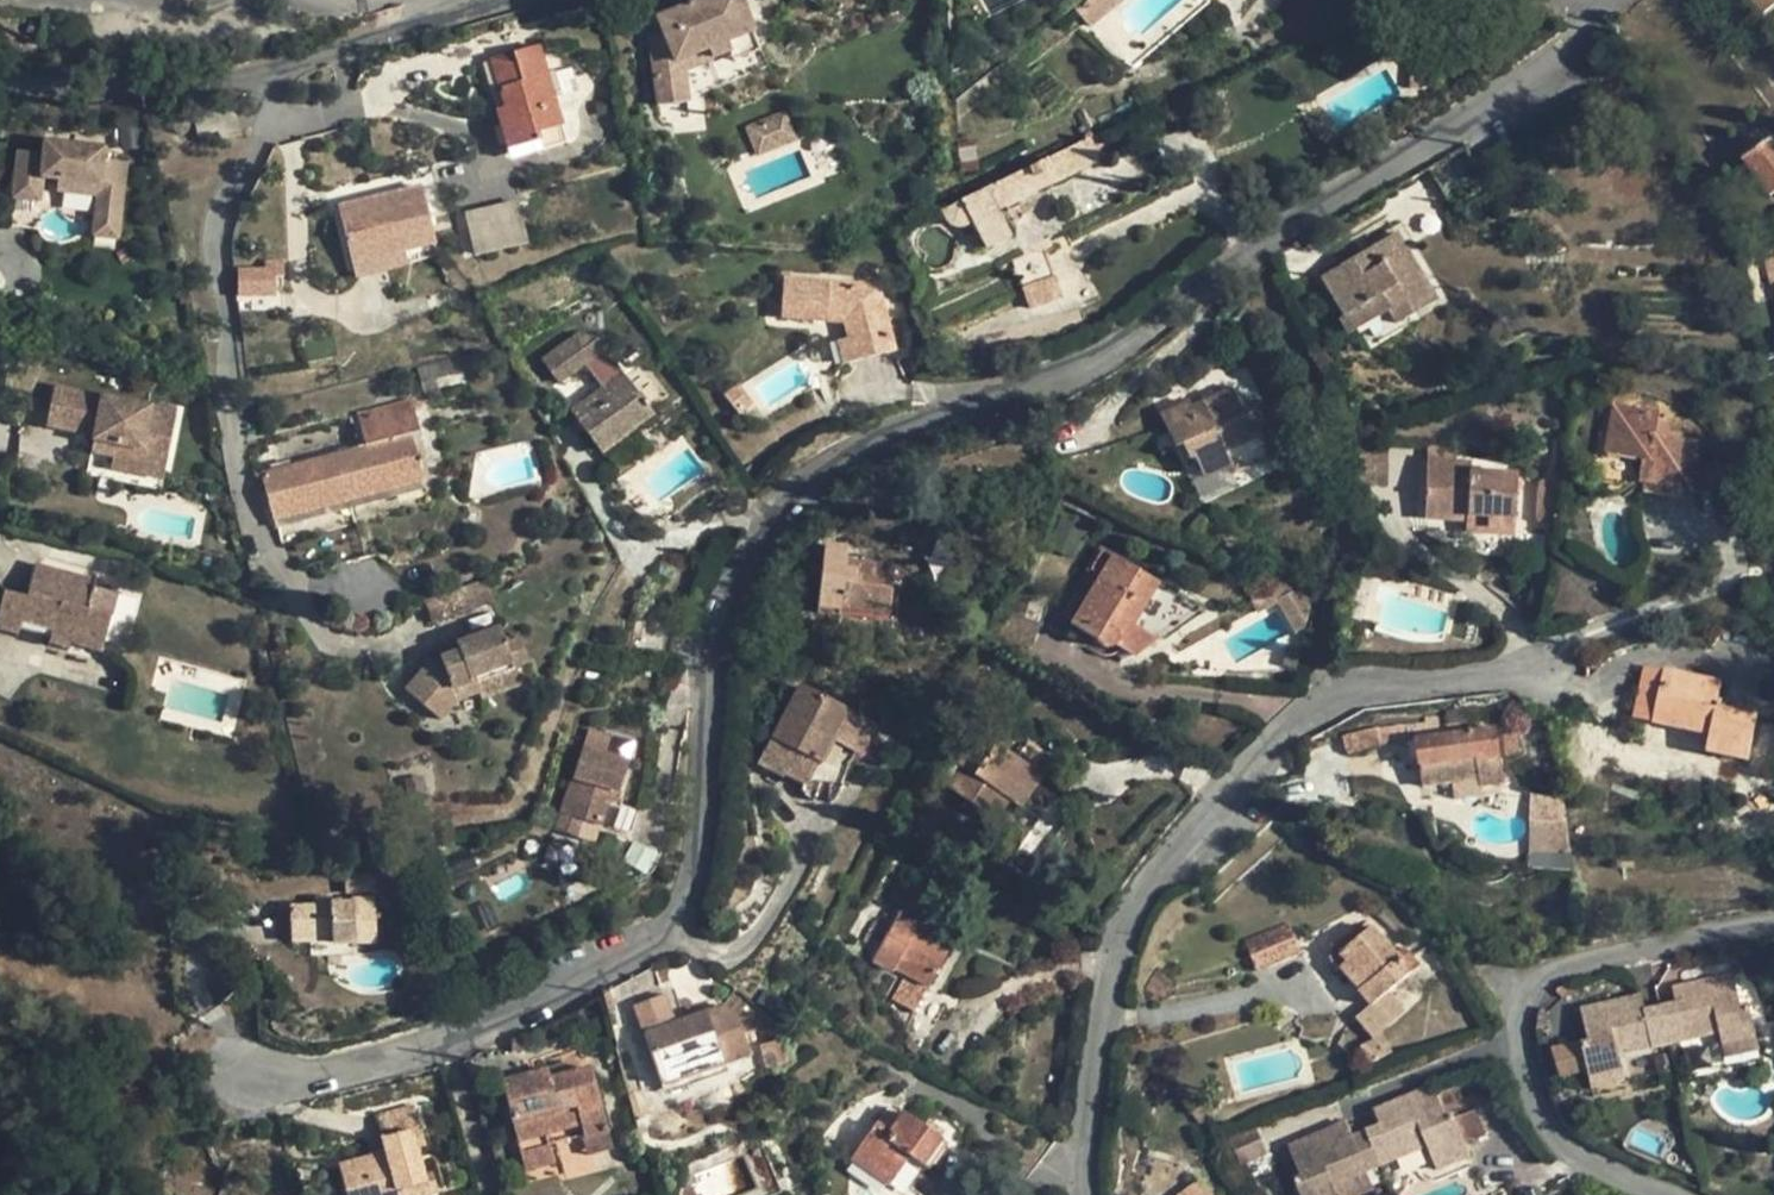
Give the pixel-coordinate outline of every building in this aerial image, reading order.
[(657,17),(664,34),(649,36),(658,106),(689,102),(685,70),(732,52),(728,40),(753,31),(741,0),(700,0),(657,17)] [(1077,6),(1089,22),(1121,0),(1085,0),(1077,6)] [(1323,1),(1332,20),(1357,8),(1359,11),(1382,0),(1326,0),(1323,1)] [(1764,14),(1773,5),(1773,0),(1752,0),(1764,14)] [(753,31),(728,40),(732,52),(734,56),(759,46),(753,31)] [(496,110),(507,150),(539,140),(538,133),(562,126),(540,46),(491,60),(505,107),(496,110)] [(539,140),(542,149),(567,143),(562,126),(538,133),(539,140)] [(1100,159),(1089,138),(960,202),(971,222),(985,249),(1010,236),(997,210),(1100,159)] [(61,155),(63,142),(45,140),(44,152),(61,155)] [(539,140),(507,150),(510,159),(542,149),(539,140)] [(1744,161),(1770,199),(1773,196),(1773,143),(1772,140),(1744,161)] [(973,141),(958,143),(962,170),(977,168),(973,141)] [(96,195),(123,198),(124,187),(127,163),(104,160),(106,147),(63,142),(61,155),(44,152),(19,150),(14,187),(40,190),(42,176),(57,178),(56,190),(96,195)] [(427,180),(361,196),(367,219),(370,232),(435,217),(427,180)] [(40,190),(14,187),(13,198),(39,200),(40,190)] [(123,198),(96,195),(92,235),(118,239),(123,198)] [(39,200),(13,198),(10,227),(35,230),(39,200)] [(971,222),(960,202),(941,211),(947,220),(952,225),(957,227),(960,227),(965,226),(971,222)] [(465,214),(474,254),(526,243),(517,203),(465,214)] [(438,227),(435,217),(370,232),(367,219),(360,221),(367,248),(417,236),(417,232),(438,227)] [(1435,300),(1396,233),(1321,277),(1344,315),(1339,318),(1348,334),(1388,310),(1396,323),(1435,300)] [(437,238),(409,245),(415,267),(442,260),(437,238)] [(1029,308),(1061,295),(1043,249),(1011,262),(1029,308)] [(268,271),(276,271),(284,270),(284,262),(268,262),(268,271)] [(268,271),(237,270),(237,295),(268,294),(268,271)] [(849,338),(854,336),(860,360),(894,351),(887,321),(875,323),(870,303),(864,303),(866,285),(783,279),(781,317),(845,321),(849,338)] [(854,336),(849,338),(837,340),(842,363),(860,360),(854,336)] [(625,377),(648,410),(662,400),(639,367),(625,377)] [(625,377),(622,374),(571,411),(597,446),(629,423),(634,429),(653,416),(648,410),(625,377)] [(724,395),(739,414),(753,403),(738,384),(724,395)] [(164,428),(168,410),(55,386),(47,425),(82,433),(86,414),(99,416),(95,435),(92,451),(113,455),(140,461),(143,449),(168,455),(173,430),(164,428)] [(1267,433),(1253,401),(1242,406),(1233,387),(1191,406),(1189,401),(1160,414),(1176,448),(1182,445),(1189,461),(1193,458),(1202,477),(1231,464),(1226,451),(1267,433)] [(261,473),(274,520),(423,481),(412,439),(410,433),(420,431),(412,400),(358,414),(366,446),(261,473)] [(1691,491),(1700,441),(1655,433),(1658,412),(1613,404),(1604,454),(1643,460),(1639,482),(1644,483),(1691,491)] [(164,428),(173,430),(178,412),(168,410),(164,428)] [(86,414),(82,433),(95,435),(99,416),(86,414)] [(629,423),(597,446),(617,473),(649,450),(634,429),(629,423)] [(1428,448),(1427,459),(1457,461),(1458,449),(1428,448)] [(164,477),(168,455),(143,449),(140,461),(138,472),(164,477)] [(111,467),(138,472),(140,461),(113,455),(111,467)] [(1427,459),(1424,519),(1466,520),(1466,532),(1514,535),(1517,473),(1471,470),(1472,462),(1457,461),(1427,459)] [(425,488),(423,481),(274,520),(276,528),(425,488)] [(1690,500),(1691,491),(1644,483),(1642,491),(1690,500)] [(327,530),(336,565),(375,554),(366,520),(327,530)] [(848,546),(824,543),(817,606),(840,608),(889,615),(895,566),(846,560),(848,546)] [(1133,625),(1158,583),(1112,556),(1100,549),(1088,569),(1100,576),(1071,624),(1096,639),(1096,642),(1098,645),(1100,647),(1103,649),(1107,649),(1111,647),(1114,646),(1134,658),(1158,640),(1133,625)] [(95,580),(36,565),(28,596),(4,590),(0,606),(0,629),(19,634),(22,621),(52,629),(72,634),(102,641),(115,592),(93,587),(95,580)] [(1059,617),(1071,624),(1100,576),(1088,569),(1059,617)] [(1133,625),(1158,640),(1202,609),(1158,583),(1133,625)] [(1283,583),(1251,600),(1258,613),(1277,602),(1298,591),(1283,583)] [(1277,602),(1295,633),(1305,628),(1311,601),(1298,591),(1277,602)] [(840,608),(817,606),(816,612),(840,615),(840,608)] [(499,627),(456,643),(459,650),(430,661),(406,690),(440,720),(458,699),(480,691),(478,682),(514,669),(529,663),(519,634),(504,640),(499,627)] [(69,647),(70,642),(72,634),(52,629),(49,642),(69,647)] [(100,650),(102,641),(72,634),(70,642),(100,650)] [(1596,665),(1593,657),(1582,660),(1585,669),(1596,665)] [(1653,715),(1663,670),(1645,666),(1633,718),(1652,722),(1653,715)] [(1720,681),(1664,668),(1663,670),(1653,715),(1711,728),(1709,734),(1705,752),(1747,761),(1756,716),(1715,707),(1720,681)] [(478,682),(480,691),(484,698),(520,685),(514,669),(478,682)] [(875,725),(799,686),(763,757),(787,770),(785,774),(805,785),(818,760),(821,762),(833,740),(860,753),(875,725)] [(1711,728),(1653,715),(1652,722),(1709,734),(1711,728)] [(1008,799),(1031,767),(1043,775),(1067,792),(1079,776),(1026,739),(1014,755),(993,740),(999,731),(984,721),(977,730),(955,761),(962,767),(948,788),(994,820),(1008,799)] [(1346,754),(1379,743),(1410,741),(1408,725),(1377,727),(1341,736),(1346,754)] [(610,734),(589,728),(555,830),(577,837),(582,821),(599,826),(626,835),(630,834),(632,831),(638,810),(615,802),(628,762),(603,753),(610,734)] [(1496,728),(1416,740),(1422,786),(1426,786),(1479,778),(1481,787),(1504,784),(1496,728)] [(787,770),(763,757),(759,764),(784,777),(785,774),(787,770)] [(940,782),(948,788),(962,767),(955,761),(940,782)] [(1031,767),(1008,799),(1020,808),(1043,775),(1031,767)] [(1482,792),(1481,787),(1479,778),(1426,786),(1428,800),(1482,792)] [(1570,853),(1566,821),(1533,820),(1529,853),(1570,853)] [(376,942),(374,898),(354,899),(354,901),(332,902),(332,898),(314,899),(315,905),(290,906),(291,941),(331,940),(331,943),(376,942)] [(900,909),(872,961),(892,971),(893,969),(906,976),(893,999),(915,1011),(949,945),(934,937),(916,928),(920,919),(918,918),(900,909)] [(934,937),(941,924),(920,914),(918,918),(920,919),(916,928),(934,937)] [(1256,972),(1300,954),(1288,922),(1244,940),(1256,972)] [(1420,966),(1405,949),(1397,956),(1372,926),(1340,953),(1347,962),(1366,984),(1358,991),(1372,1007),(1388,993),(1420,966)] [(1339,968),(1358,991),(1366,984),(1347,962),(1339,968)] [(1659,1006),(1668,1044),(1718,1033),(1721,1044),(1756,1037),(1748,1004),(1740,1006),(1732,973),(1671,987),(1675,1002),(1659,1006)] [(616,1012),(610,991),(603,994),(608,1013),(616,1012)] [(1404,1010),(1388,993),(1372,1007),(1357,1019),(1373,1037),(1404,1010)] [(664,994),(633,1006),(661,1085),(724,1064),(749,1055),(735,1015),(721,1005),(674,1022),(664,994)] [(1640,994),(1579,1009),(1587,1041),(1580,1043),(1586,1069),(1588,1078),(1621,1069),(1618,1056),(1668,1044),(1659,1006),(1644,1009),(1640,994)] [(1537,1017),(1534,1029),(1550,1025),(1546,1012),(1542,1008),(1539,1008),(1537,1017)] [(1369,1064),(1392,1052),(1383,1035),(1360,1047),(1369,1064)] [(903,1044),(913,1055),(920,1048),(910,1037),(903,1044)] [(1756,1037),(1721,1044),(1724,1058),(1759,1050),(1756,1037)] [(524,1039),(513,1040),(513,1050),(524,1049),(524,1039)] [(781,1040),(759,1045),(764,1069),(787,1064),(781,1040)] [(1586,1069),(1580,1043),(1552,1049),(1560,1076),(1586,1069)] [(1667,1072),(1663,1055),(1653,1057),(1658,1075),(1667,1072)] [(566,1064),(547,1069),(550,1078),(568,1073),(566,1064)] [(664,1094),(727,1073),(724,1064),(661,1085),(664,1094)] [(501,1081),(517,1141),(524,1170),(554,1162),(549,1142),(547,1133),(580,1124),(582,1133),(583,1138),(608,1131),(590,1067),(568,1073),(550,1078),(547,1069),(501,1081)] [(1621,1069),(1588,1078),(1591,1089),(1624,1081),(1621,1069)] [(1365,1131),(1380,1167),(1428,1146),(1438,1170),(1470,1157),(1452,1113),(1445,1116),(1432,1085),(1374,1109),(1380,1124),(1365,1131)] [(347,1194),(410,1194),(408,1188),(426,1183),(416,1146),(426,1144),(415,1105),(385,1113),(391,1134),(382,1136),(387,1152),(339,1165),(347,1194)] [(888,1105),(876,1123),(889,1132),(901,1115),(888,1105)] [(1200,1105),(1191,1112),(1199,1124),(1209,1117),(1200,1105)] [(391,1134),(385,1113),(377,1115),(382,1136),(391,1134)] [(876,1123),(851,1158),(897,1191),(918,1162),(925,1167),(928,1169),(945,1143),(902,1113),(901,1115),(889,1132),(876,1123)] [(1287,1146),(1297,1169),(1290,1172),(1300,1194),(1337,1194),(1333,1186),(1366,1172),(1380,1167),(1365,1131),(1352,1136),(1345,1121),(1287,1146)] [(549,1142),(582,1133),(580,1124),(547,1133),(549,1142)] [(1266,1153),(1255,1126),(1228,1138),(1240,1165),(1266,1153)] [(608,1131),(583,1138),(588,1153),(611,1147),(608,1131)] [(897,1191),(904,1194),(906,1194),(925,1167),(918,1162),(897,1191)] [(1366,1172),(1333,1186),(1337,1194),(1362,1194),(1374,1190),(1366,1172)] [(1197,1181),(1178,1194),(1206,1194),(1197,1181)] [(410,1194),(428,1194),(429,1194),(426,1183),(408,1188),(410,1194)]
